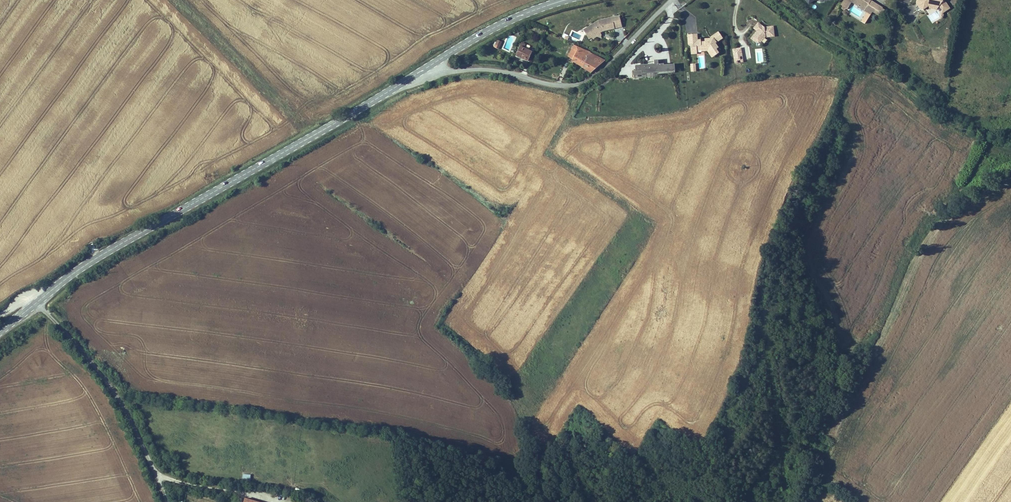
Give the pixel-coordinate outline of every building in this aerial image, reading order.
[(841,3),(843,4),(841,8),(845,10),(846,8),(848,5),(849,5),(852,1),(853,0),(844,0),(841,3)] [(855,0),(853,0),(852,1),(858,5),(858,6),(865,10),(866,7),(855,0)] [(916,3),(920,9),(923,10),(927,7),(929,6),(938,7),(939,10),(942,14),(950,8),(945,0),(917,0),(916,3)] [(878,14),(882,8),(870,1),(866,7),(865,10),(868,12),(871,14),(873,11),(878,14)] [(598,20),(587,27),(592,36),(596,34),(597,36),(601,33),(600,32),(599,30),(601,29),(602,30),(614,28),(613,25),(621,24),(619,16),(598,20)] [(765,37),(774,36),(773,26),(764,27),(758,23),(755,26),(759,29),(757,31),(751,38),(756,42),(760,42),(765,37)] [(592,36),(587,27),(583,29),(589,38),(592,36)] [(720,48),(717,44),(719,42),(718,41),(723,38),(720,32),(712,38),(712,40),(710,42),(706,42),(702,43),(702,40),(699,41),(699,35),(689,36),(690,45),(692,45),(693,52),(698,51),(698,48),(703,48),(703,50),(707,49),(709,52),(711,55),(713,54),(715,57),(720,54),(718,50),(720,48)] [(528,63),(532,54),(523,50),(525,47),(522,45),(516,58),(528,63)] [(572,61),(579,48),(575,46),(571,53),(568,60),(572,61)] [(583,67),(590,52),(579,48),(572,61),(583,67)] [(741,48),(732,49),(734,63),(743,62),(741,48)] [(592,62),(601,65),(605,61),(592,56),(593,54),(590,52),(583,67),(588,69),(592,62)] [(676,65),(665,66),(665,65),(660,65),(660,61),(655,61),(656,65),(636,67),(637,73),(643,72),(643,75),(677,72),(676,65)] [(592,62),(588,69),(593,72),(601,65),(592,62)]
